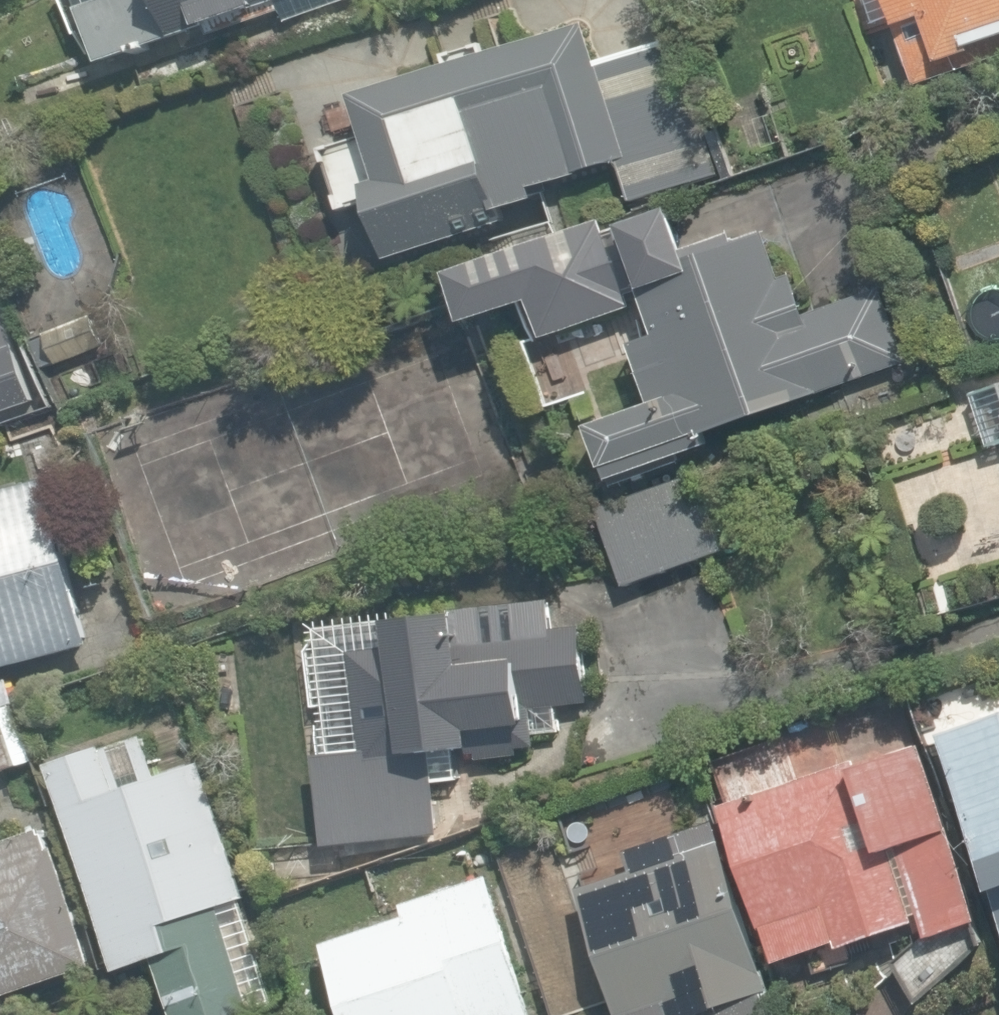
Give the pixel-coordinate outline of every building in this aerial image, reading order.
[(98,63),(276,0),(107,0),(80,10),(98,63)] [(911,85),(998,56),(998,0),(883,0),(911,85)] [(598,63),(588,29),(353,98),(366,139),(323,152),(341,213),(370,204),(387,262),(508,227),(504,213),(541,202),(537,189),(619,165),(631,206),(718,181),(677,40),(598,63)] [(605,468),(610,480),(706,447),(703,437),(905,367),(877,288),(802,314),(789,275),(778,279),(761,232),(752,235),(750,229),(728,237),(727,232),(682,248),(668,209),(603,231),(599,221),(447,273),(464,325),(530,302),(542,338),(629,308),(625,296),(637,291),(663,364),(638,373),(649,405),(588,426),(602,468),(605,468)] [(93,317),(43,335),(55,366),(105,349),(93,317)] [(967,394),(985,447),(998,443),(998,383),(967,394)] [(593,506),(622,590),(721,557),(692,472),(644,489),(602,503),(593,506)] [(19,768),(1,705),(13,702),(4,669),(86,645),(39,481),(0,493),(0,774),(19,768)] [(315,755),(324,847),(437,836),(428,751),(472,747),(473,760),(533,755),(531,735),(556,732),(554,706),(583,703),(576,627),(550,630),(547,600),(454,609),(455,615),(387,622),(389,648),(351,652),(360,751),(315,755)] [(992,896),(998,894),(998,718),(938,739),(992,896)] [(176,1014),(241,1014),(254,1011),(218,905),(242,897),(196,763),(153,777),(138,732),(45,764),(116,970),(155,957),(176,1014)] [(890,963),(915,1004),(980,947),(971,922),(975,920),(914,746),(853,767),(850,759),(718,806),(761,927),(762,927),(774,962),(831,942),(834,950),(912,922),(910,916),(918,914),(924,932),(890,963)] [(761,993),(770,990),(710,820),(620,852),(626,869),(573,888),(618,1014),(769,1014),(761,993)] [(2,1011),(17,1006),(14,996),(95,968),(46,824),(0,840),(0,1014),(3,1014),(2,1011)] [(346,1014),(530,1014),(483,876),(398,905),(401,915),(321,942),(346,1014)]
